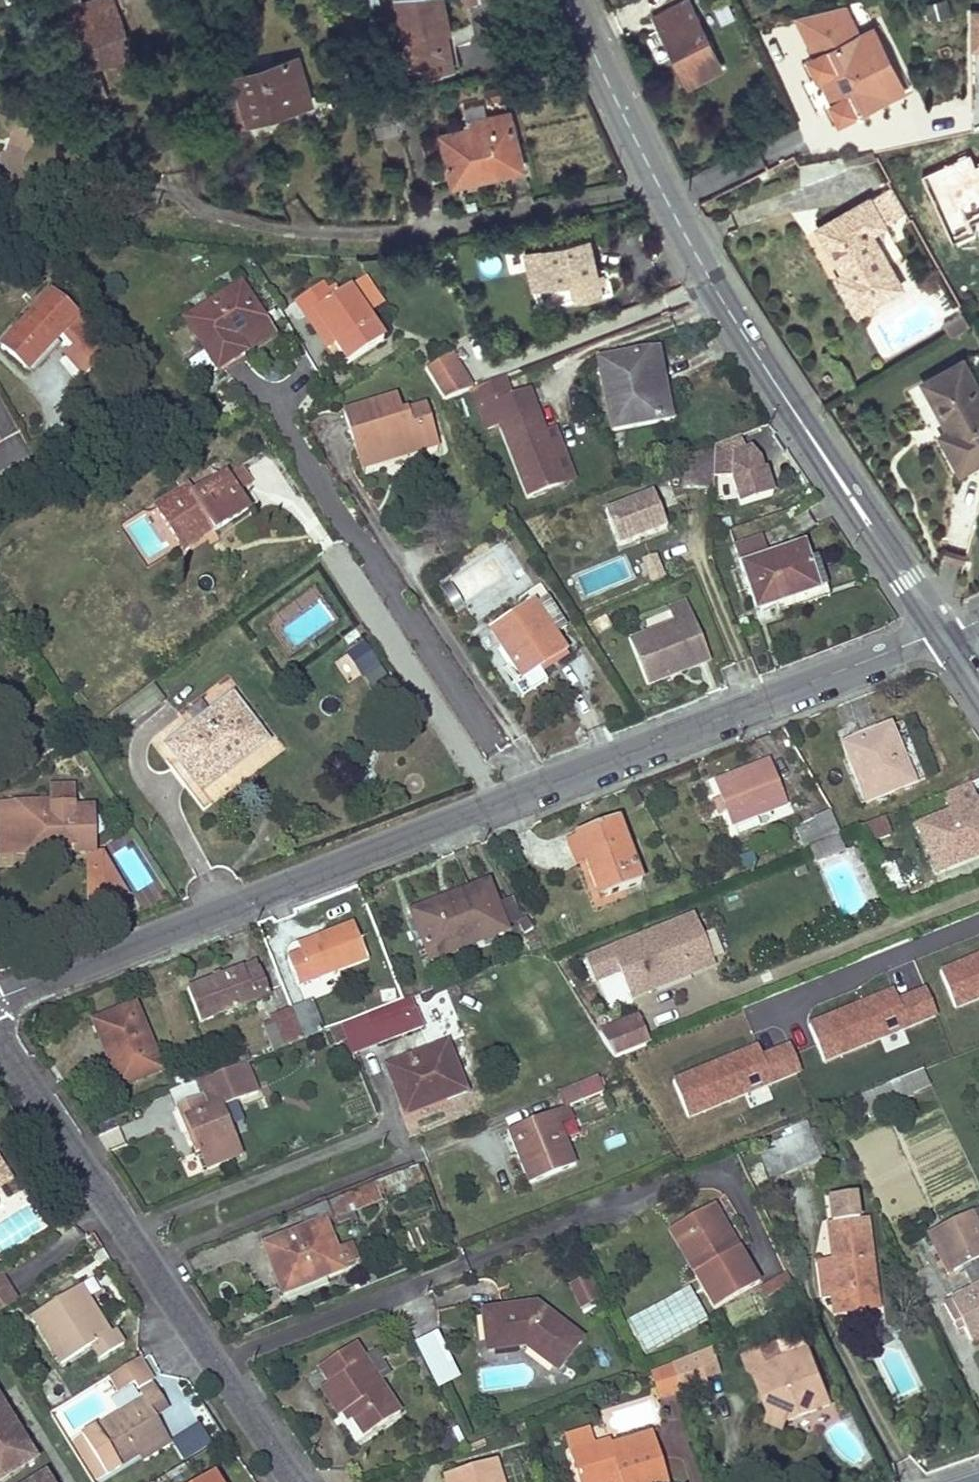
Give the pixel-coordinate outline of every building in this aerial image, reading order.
[(83,83),(88,81),(96,100),(108,96),(101,76),(97,78),(93,70),(133,55),(113,0),(50,0),(83,83)] [(451,36),(447,14),(444,0),(399,0),(413,78),(428,75),(445,72),(457,69),(451,36)] [(660,26),(688,83),(721,66),(687,0),(684,0),(663,11),(669,22),(660,26)] [(849,2),(796,15),(814,54),(807,58),(816,76),(822,74),(835,98),(829,101),(838,120),(893,94),(885,77),(900,70),(886,41),(871,48),(863,31),(849,2)] [(969,10),(970,50),(978,50),(978,10),(969,10)] [(663,11),(654,15),(660,26),(669,22),(663,11)] [(886,41),(878,24),(863,31),(871,48),(886,41)] [(459,35),(451,36),(457,69),(464,68),(459,35)] [(947,43),(937,49),(944,61),(954,56),(947,43)] [(283,112),(279,101),(308,92),(298,59),(236,78),(242,98),(226,103),(233,127),(283,112)] [(908,87),(900,70),(885,77),(893,94),(908,87)] [(445,72),(428,75),(430,82),(447,78),(445,72)] [(835,98),(822,74),(816,76),(829,101),(835,98)] [(308,92),(279,101),(283,112),(311,104),(308,92)] [(486,121),(483,106),(462,112),(467,132),(487,126),(486,121)] [(487,126),(467,132),(440,140),(453,187),(470,183),(469,176),(498,168),(499,174),(522,169),(508,116),(486,121),(487,126)] [(871,151),(855,154),(856,160),(874,155),(871,151)] [(469,176),(470,183),(499,174),(498,168),(469,176)] [(891,185),(886,187),(901,213),(905,210),(891,185)] [(901,213),(886,187),(818,226),(844,271),(834,275),(856,311),(900,285),(868,232),(901,213)] [(588,235),(524,249),(532,288),(569,279),(573,300),(601,294),(588,235)] [(362,280),(348,289),(367,317),(380,307),(362,280)] [(296,300),(316,330),(333,319),(346,338),(336,344),(349,364),(383,341),(367,317),(348,289),(339,295),(334,286),(326,291),(321,284),(296,300)] [(243,356),(233,341),(263,322),(240,286),(184,321),(217,372),(243,356)] [(61,333),(75,319),(48,295),(0,347),(0,348),(26,371),(61,333)] [(963,310),(944,320),(952,335),(971,324),(963,310)] [(75,319),(61,333),(72,346),(87,333),(75,319)] [(333,319),(316,330),(329,349),(336,344),(346,338),(333,319)] [(263,322),(233,341),(243,356),(272,338),(263,322)] [(87,333),(72,346),(63,353),(82,376),(106,355),(87,333)] [(659,424),(653,395),(644,354),(595,364),(610,434),(659,424)] [(450,356),(426,371),(445,401),(471,391),(450,356)] [(923,382),(949,428),(940,434),(960,469),(978,458),(978,391),(962,360),(923,382)] [(471,391),(479,412),(482,411),(489,428),(502,424),(528,496),(563,484),(545,436),(528,390),(499,399),(493,382),(471,391)] [(663,394),(653,395),(659,424),(669,422),(663,394)] [(394,398),(343,413),(360,467),(433,445),(423,408),(399,415),(394,398)] [(556,432),(545,436),(563,484),(574,479),(556,432)] [(741,436),(715,446),(713,473),(732,474),(732,477),(740,500),(769,492),(763,470),(760,471),(758,462),(751,455),(749,455),(741,436)] [(240,466),(225,475),(236,492),(250,484),(240,466)] [(155,507),(178,542),(208,524),(213,532),(247,511),(236,492),(225,475),(192,496),(186,487),(155,507)] [(604,511),(618,546),(666,527),(652,492),(604,511)] [(208,524),(178,542),(182,551),(213,532),(208,524)] [(732,548),(752,610),(772,604),(770,599),(777,597),(785,602),(816,592),(810,573),(818,570),(814,559),(806,562),(801,547),(767,559),(760,539),(732,548)] [(657,555),(643,560),(652,583),(666,577),(657,555)] [(772,604),(752,610),(757,622),(827,597),(818,570),(810,573),(816,592),(785,602),(777,597),(770,599),(772,604)] [(670,610),(676,626),(695,619),(689,603),(670,610)] [(495,630),(492,631),(503,648),(522,678),(539,668),(542,672),(567,656),(534,605),(495,630)] [(695,619),(676,626),(631,644),(648,686),(712,660),(695,619)] [(503,648),(492,631),(495,630),(491,625),(476,635),(490,657),(503,648)] [(235,767),(230,760),(261,736),(231,697),(164,747),(190,781),(200,793),(235,767)] [(889,730),(844,749),(866,803),(911,785),(889,730)] [(261,736),(230,760),(235,767),(266,743),(261,736)] [(714,785),(720,800),(725,813),(731,829),(735,828),(755,819),(785,807),(768,764),(714,785)] [(52,809),(24,810),(24,856),(55,856),(55,846),(73,846),(73,856),(94,855),(93,812),(73,812),(73,790),(52,790),(52,804),(52,809)] [(725,813),(720,800),(711,804),(716,817),(725,813)] [(919,828),(938,873),(959,865),(957,859),(978,851),(978,804),(919,828)] [(0,810),(0,856),(24,856),(24,810),(0,810)] [(799,832),(806,851),(810,849),(839,837),(840,837),(830,813),(815,819),(816,825),(799,832)] [(886,816),(865,825),(873,843),(894,834),(886,816)] [(755,819),(735,828),(738,837),(758,829),(755,819)] [(617,823),(576,838),(586,862),(589,870),(595,868),(607,900),(642,887),(617,823)] [(839,837),(810,849),(815,862),(845,850),(839,837)] [(586,862),(576,838),(567,842),(576,866),(586,862)] [(55,846),(55,856),(73,856),(73,846),(55,846)] [(118,882),(103,859),(89,859),(89,874),(104,874),(104,882),(118,882)] [(595,868),(589,870),(601,902),(607,900),(595,868)] [(118,882),(104,882),(104,874),(89,874),(89,905),(104,905),(104,897),(126,896),(118,882)] [(486,885),(412,914),(430,961),(505,933),(504,931),(499,919),(495,907),(486,885)] [(511,900),(495,907),(499,919),(504,931),(521,925),(511,900)] [(594,985),(600,983),(621,974),(630,997),(632,1001),(714,969),(694,920),(586,964),(594,985)] [(532,933),(525,922),(521,925),(518,927),(524,937),(532,933)] [(302,957),(289,962),(298,987),(365,961),(352,928),(299,949),(302,957)] [(938,977),(953,1012),(978,1001),(978,960),(938,977)] [(242,970),(187,991),(199,1025),(269,998),(259,973),(245,978),(242,970)] [(621,974),(600,983),(609,1006),(630,997),(621,974)] [(922,993),(894,1005),(890,993),(808,1028),(822,1063),(904,1029),(932,1017),(922,993)] [(412,999),(403,1002),(408,1014),(416,1012),(412,999)] [(402,1002),(340,1027),(351,1055),(423,1030),(416,1012),(408,1014),(403,1002),(402,1002)] [(310,1006),(291,1013),(302,1042),(321,1034),(310,1006)] [(94,1025),(110,1065),(117,1062),(127,1086),(161,1073),(134,1008),(94,1025)] [(263,1028),(273,1054),(302,1042),(291,1013),(275,1018),(277,1023),(263,1028)] [(637,1020),(598,1036),(613,1060),(649,1046),(637,1020)] [(385,1067),(401,1109),(443,1093),(446,1101),(465,1094),(446,1044),(385,1067)] [(789,1050),(761,1061),(756,1050),(674,1084),(689,1120),(771,1085),(799,1073),(789,1050)] [(117,1062),(110,1065),(120,1089),(127,1086),(117,1062)] [(218,1063),(185,1076),(189,1087),(195,1085),(222,1074),(218,1063)] [(239,1158),(219,1108),(255,1093),(243,1066),(222,1074),(195,1085),(200,1097),(174,1107),(186,1139),(192,1136),(206,1170),(239,1158)] [(871,1092),(861,1096),(868,1113),(931,1087),(922,1071),(871,1092)] [(558,1094),(564,1109),(567,1108),(602,1094),(596,1079),(558,1094)] [(443,1093),(401,1109),(404,1117),(446,1101),(443,1093)] [(564,1109),(553,1114),(558,1127),(571,1121),(567,1108),(564,1109)] [(553,1114),(513,1130),(521,1152),(516,1154),(528,1185),(574,1166),(558,1127),(553,1114)] [(774,1146),(776,1152),(787,1176),(820,1162),(819,1158),(808,1132),(804,1123),(790,1129),(794,1138),(774,1146)] [(819,1128),(808,1132),(819,1158),(829,1153),(819,1128)] [(513,1130),(507,1133),(516,1154),(521,1152),(513,1130)] [(787,1176),(776,1152),(761,1159),(770,1182),(787,1176)] [(9,1183),(0,1169),(0,1189),(9,1183)] [(261,1246),(278,1288),(321,1271),(324,1278),(350,1268),(356,1261),(350,1247),(337,1253),(326,1225),(382,1202),(375,1184),(298,1215),(304,1229),(261,1246)] [(821,1301),(833,1300),(853,1298),(853,1290),(874,1289),(868,1221),(857,1222),(855,1197),(830,1199),(832,1225),(828,1224),(831,1260),(817,1262),(821,1301)] [(714,1207),(691,1221),(697,1231),(682,1240),(703,1276),(696,1280),(714,1310),(759,1284),(739,1251),(731,1255),(725,1244),(733,1240),(714,1207)] [(935,1233),(954,1273),(961,1269),(978,1261),(978,1235),(970,1216),(935,1233)] [(691,1221),(669,1234),(696,1280),(703,1276),(682,1240),(697,1231),(691,1221)] [(954,1273),(935,1233),(928,1237),(947,1276),(954,1273)] [(739,1251),(733,1240),(725,1244),(731,1255),(739,1251)] [(961,1269),(973,1292),(978,1289),(978,1261),(961,1269)] [(321,1271),(278,1288),(281,1295),(324,1278),(321,1271)] [(788,1275),(763,1290),(767,1299),(794,1285),(788,1275)] [(0,1276),(0,1308),(15,1299),(0,1276)] [(572,1282),(579,1309),(601,1303),(593,1276),(572,1282)] [(79,1288),(29,1319),(58,1365),(89,1347),(97,1360),(122,1345),(113,1331),(108,1334),(79,1288)] [(874,1289),(853,1290),(853,1298),(875,1295),(874,1289)] [(944,1306),(954,1326),(960,1323),(963,1330),(969,1342),(978,1337),(978,1289),(973,1292),(944,1306)] [(853,1298),(833,1300),(834,1313),(876,1309),(875,1295),(853,1298)] [(535,1306),(482,1314),(487,1350),(520,1346),(521,1340),(529,1342),(528,1348),(555,1370),(578,1340),(535,1306)] [(960,1323),(954,1326),(957,1333),(963,1330),(960,1323)] [(770,1326),(740,1338),(743,1343),(773,1332),(770,1326)] [(417,1341),(438,1394),(464,1384),(443,1331),(417,1341)] [(754,1375),(771,1419),(775,1418),(783,1421),(785,1424),(831,1406),(809,1351),(783,1361),(778,1346),(743,1359),(750,1376),(754,1375)] [(356,1368),(365,1362),(364,1361),(355,1347),(319,1369),(329,1385),(321,1390),(338,1418),(347,1413),(363,1437),(399,1415),(379,1383),(369,1389),(356,1368)] [(713,1349),(673,1365),(681,1394),(707,1386),(703,1375),(719,1369),(713,1349)] [(385,1361),(379,1351),(364,1361),(365,1362),(379,1383),(390,1376),(382,1363),(385,1361)] [(109,1377),(108,1377),(118,1393),(132,1384),(136,1391),(150,1382),(136,1360),(109,1377)] [(379,1383),(365,1362),(356,1368),(369,1389),(379,1383)] [(681,1394),(673,1365),(671,1365),(653,1373),(660,1400),(681,1394)] [(105,1475),(139,1454),(166,1437),(153,1417),(166,1409),(152,1385),(139,1394),(142,1399),(81,1437),(105,1475)] [(18,1435),(5,1413),(1,1416),(0,1415),(0,1481),(34,1461),(27,1449),(23,1452),(14,1437),(18,1435)] [(775,1418),(771,1419),(768,1426),(781,1431),(785,1424),(783,1421),(775,1418)] [(200,1424),(173,1441),(184,1459),(212,1442),(200,1424)] [(564,1435),(577,1481),(665,1481),(651,1434),(609,1446),(608,1442),(595,1446),(589,1428),(564,1435)] [(27,1449),(18,1435),(14,1437),(23,1452),(27,1449)] [(166,1437),(139,1454),(142,1460),(169,1443),(166,1437)] [(495,1460),(450,1473),(453,1481),(501,1481),(495,1460)]
